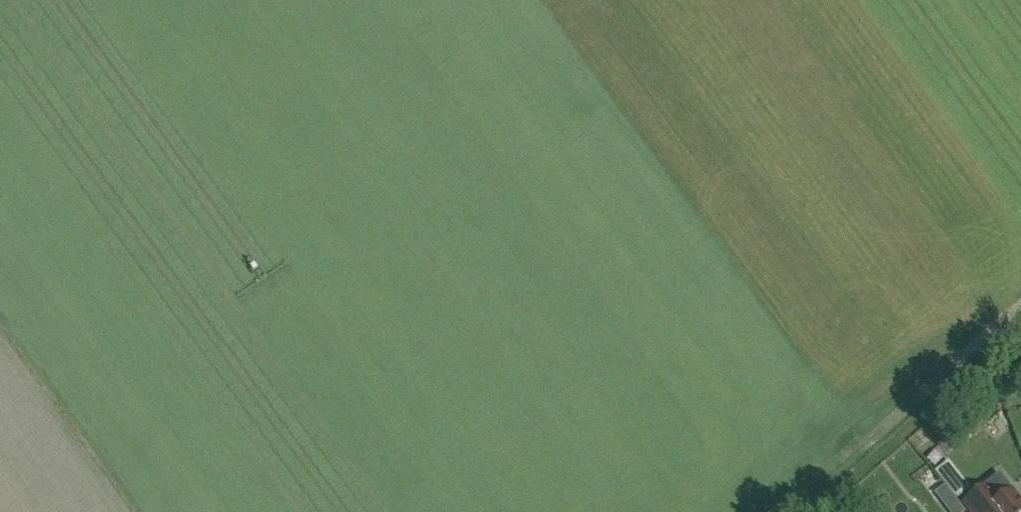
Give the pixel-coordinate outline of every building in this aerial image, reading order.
[(957,509),(970,486),(953,476),(940,499),(957,509)] [(980,490),(963,503),(970,511),(1020,511),(1020,504),(1011,492),(1010,492),(997,476),(980,490)]
